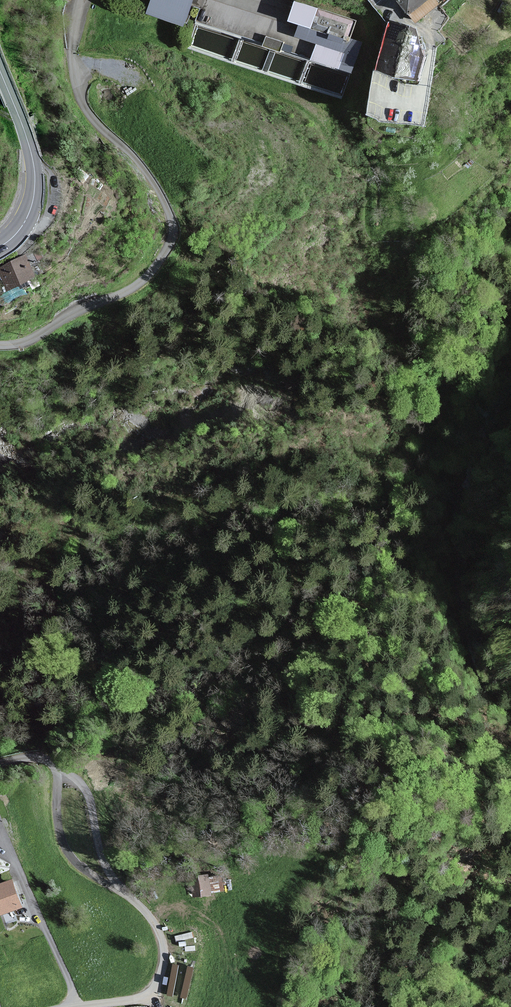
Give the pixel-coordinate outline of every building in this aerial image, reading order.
[(150,12),(185,23),(192,0),(154,0),(150,12)] [(434,0),(403,0),(418,19),(437,5),(434,0)] [(349,39),(355,21),(297,1),(291,18),(302,22),(298,35),(320,43),(314,58),(352,71),(362,43),(349,39)] [(421,55),(415,28),(394,23),(382,68),(415,77),(421,55)] [(35,276),(26,257),(1,270),(10,288),(35,276)] [(194,896),(211,894),(209,876),(192,878),(194,896)] [(14,881),(0,886),(0,913),(1,915),(24,907),(14,881)]
